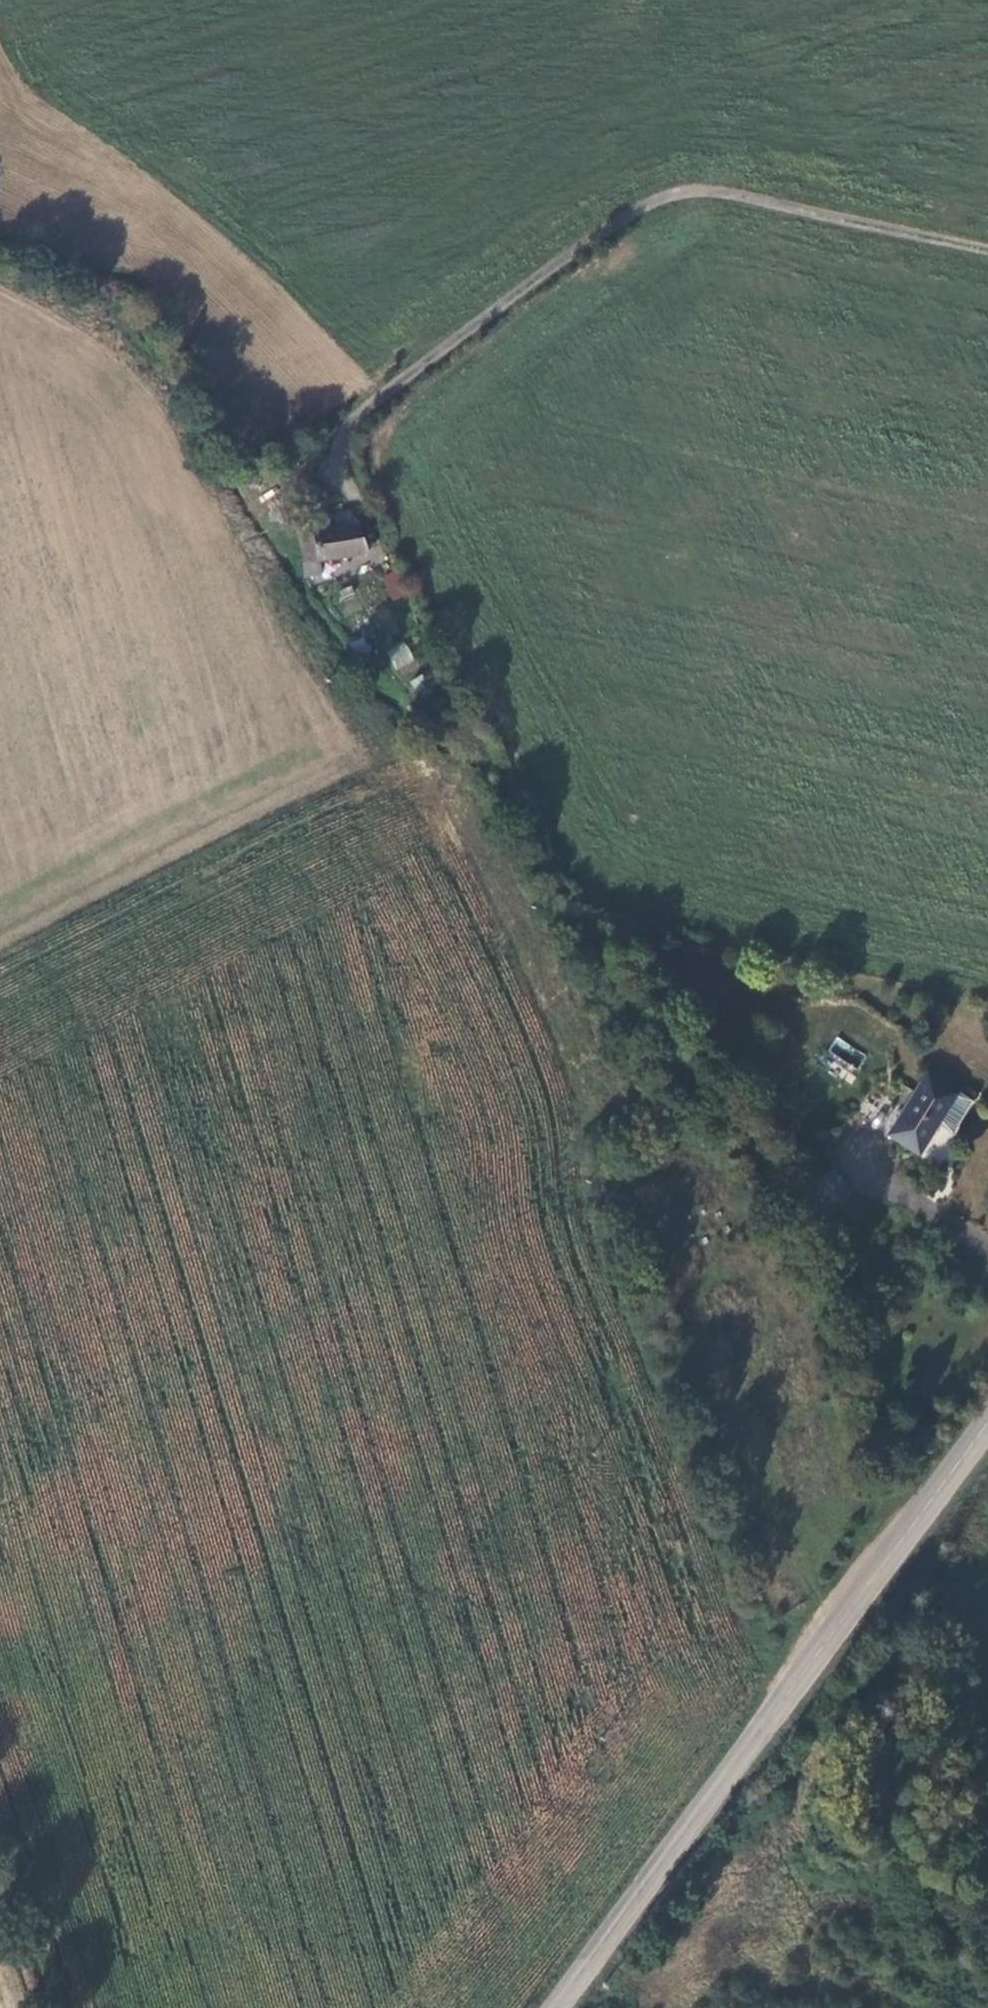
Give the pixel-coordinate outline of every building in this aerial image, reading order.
[(320,531),(293,536),(290,549),(296,578),(308,575),(305,561),(354,549),(340,511),(317,517),(320,531)] [(420,594),(416,572),(385,578),(388,599),(420,594)] [(406,642),(387,650),(395,670),(414,662),(406,642)] [(858,1071),(866,1052),(834,1038),(826,1058),(858,1071)] [(931,1127),(946,1102),(948,1099),(920,1081),(883,1144),(910,1161),(931,1127)] [(961,1111),(946,1102),(931,1127),(945,1136),(961,1111)]
